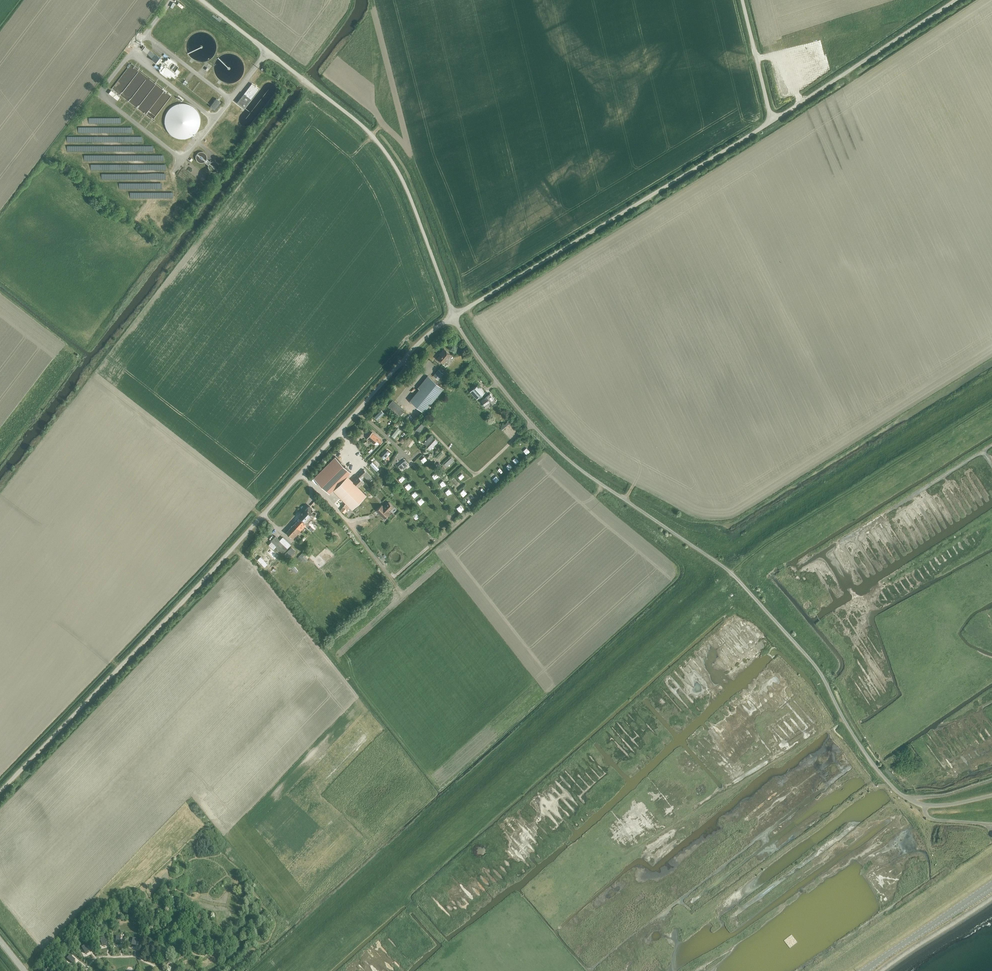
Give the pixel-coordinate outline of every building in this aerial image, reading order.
[(165,60),(162,63),(161,62),(162,61),(141,44),(138,48),(159,65),(160,63),(161,64),(159,67),(161,69),(159,72),(166,77),(167,76),(170,78),(172,75),(175,77),(179,72),(176,69),(178,67),(175,65),(177,64),(170,58),(167,61),(165,60)] [(251,99),(250,99),(258,89),(252,84),(251,85),(252,85),(245,94),(244,94),(237,103),(244,108),(251,99)] [(120,97),(111,90),(109,93),(117,100),(120,97)] [(210,107),(214,110),(220,102),(216,99),(210,107)] [(438,358),(444,363),(451,354),(444,348),(441,352),(442,352),(438,358)] [(433,375),(438,379),(443,373),(438,369),(433,375)] [(410,400),(424,411),(443,388),(428,375),(418,387),(420,388),(410,400)] [(471,391),(477,398),(485,391),(479,384),(471,391)] [(481,399),(487,406),(495,400),(489,392),(481,399)] [(388,405),(400,415),(404,410),(393,400),(388,405)] [(377,440),(379,442),(381,439),(372,431),(368,437),(374,443),(377,440)] [(330,493),(334,490),(353,471),(341,460),(318,481),(330,493)] [(369,480),(372,477),(365,469),(353,480),(359,486),(364,481),(361,478),(363,476),(362,476),(363,475),(369,480)] [(334,490),(352,509),(367,495),(348,476),(334,490)] [(389,511),(393,506),(389,501),(384,506),(382,504),(376,510),(385,518),(390,513),(389,511)] [(341,509),(345,513),(347,510),(350,507),(346,503),(343,507),(341,509)] [(286,532),(293,538),(307,523),(316,513),(309,506),(301,515),(301,516),(286,532)] [(271,541),(283,552),(287,548),(275,536),(271,541)] [(299,555),(305,562),(308,558),(305,555),(307,554),(304,551),(299,555)]
